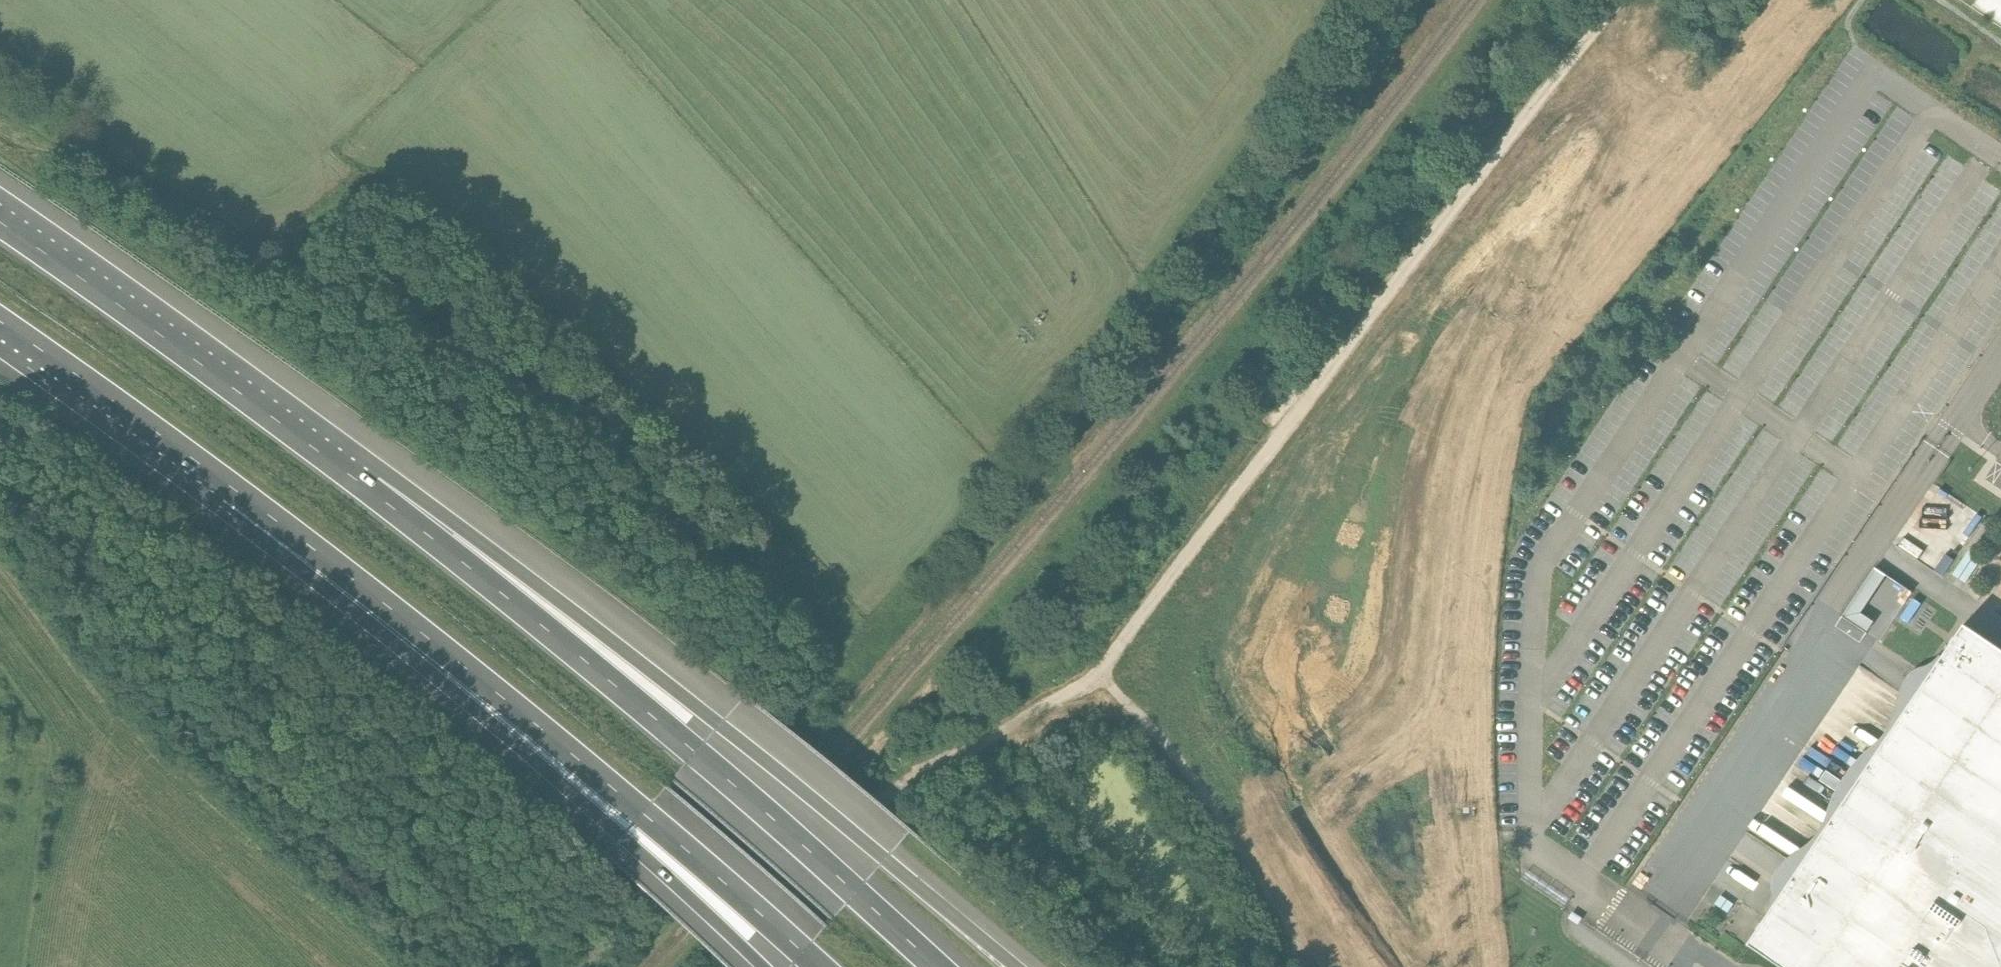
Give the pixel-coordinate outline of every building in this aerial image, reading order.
[(1843,615),(1879,639),(1912,589),(1877,565),(1843,615)] [(1964,624),(1748,944),(1782,966),(2000,966),(2000,650),(1964,624)]
